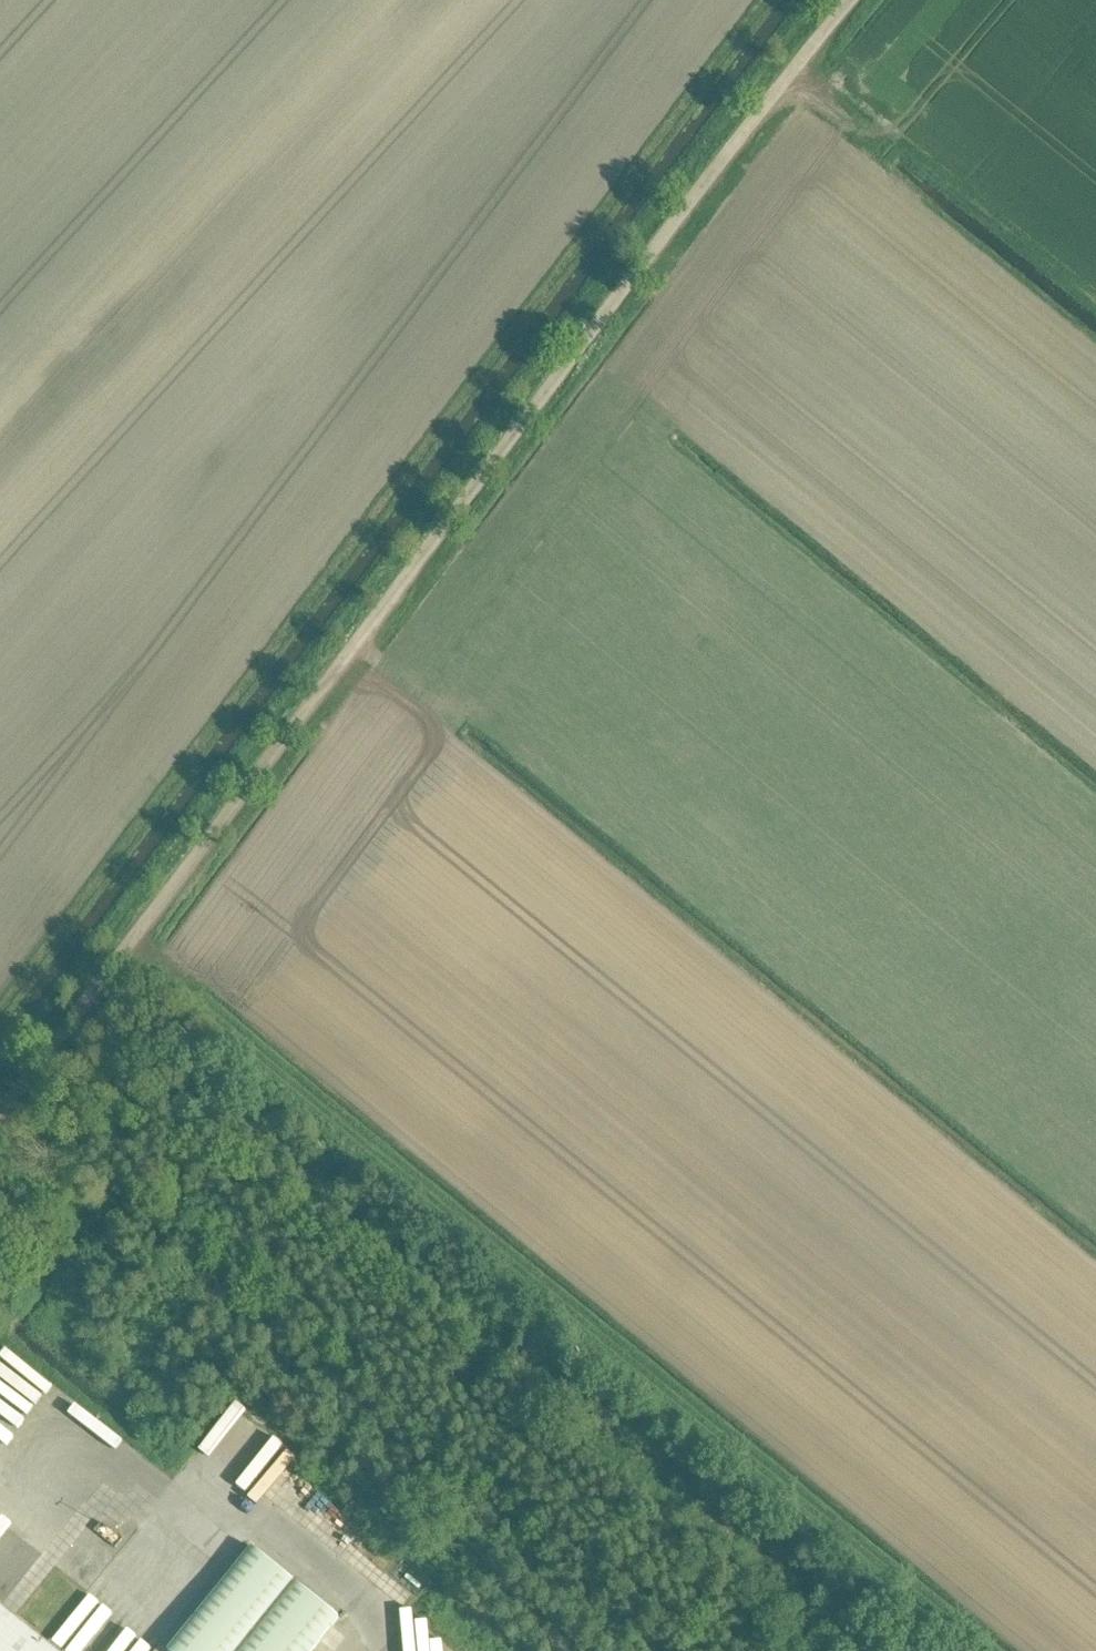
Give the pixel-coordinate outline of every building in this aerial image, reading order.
[(42,1395),(50,1387),(8,1345),(0,1354),(42,1395)] [(36,1407),(0,1379),(0,1454),(36,1407)] [(101,1531),(70,1583),(84,1591),(115,1539),(101,1531)] [(171,1650),(315,1650),(339,1620),(253,1550),(171,1650)] [(153,1647),(126,1629),(119,1639),(107,1631),(118,1614),(90,1595),(54,1646),(62,1650),(150,1650),(153,1647)] [(0,1608),(0,1650),(53,1650),(0,1608)]
